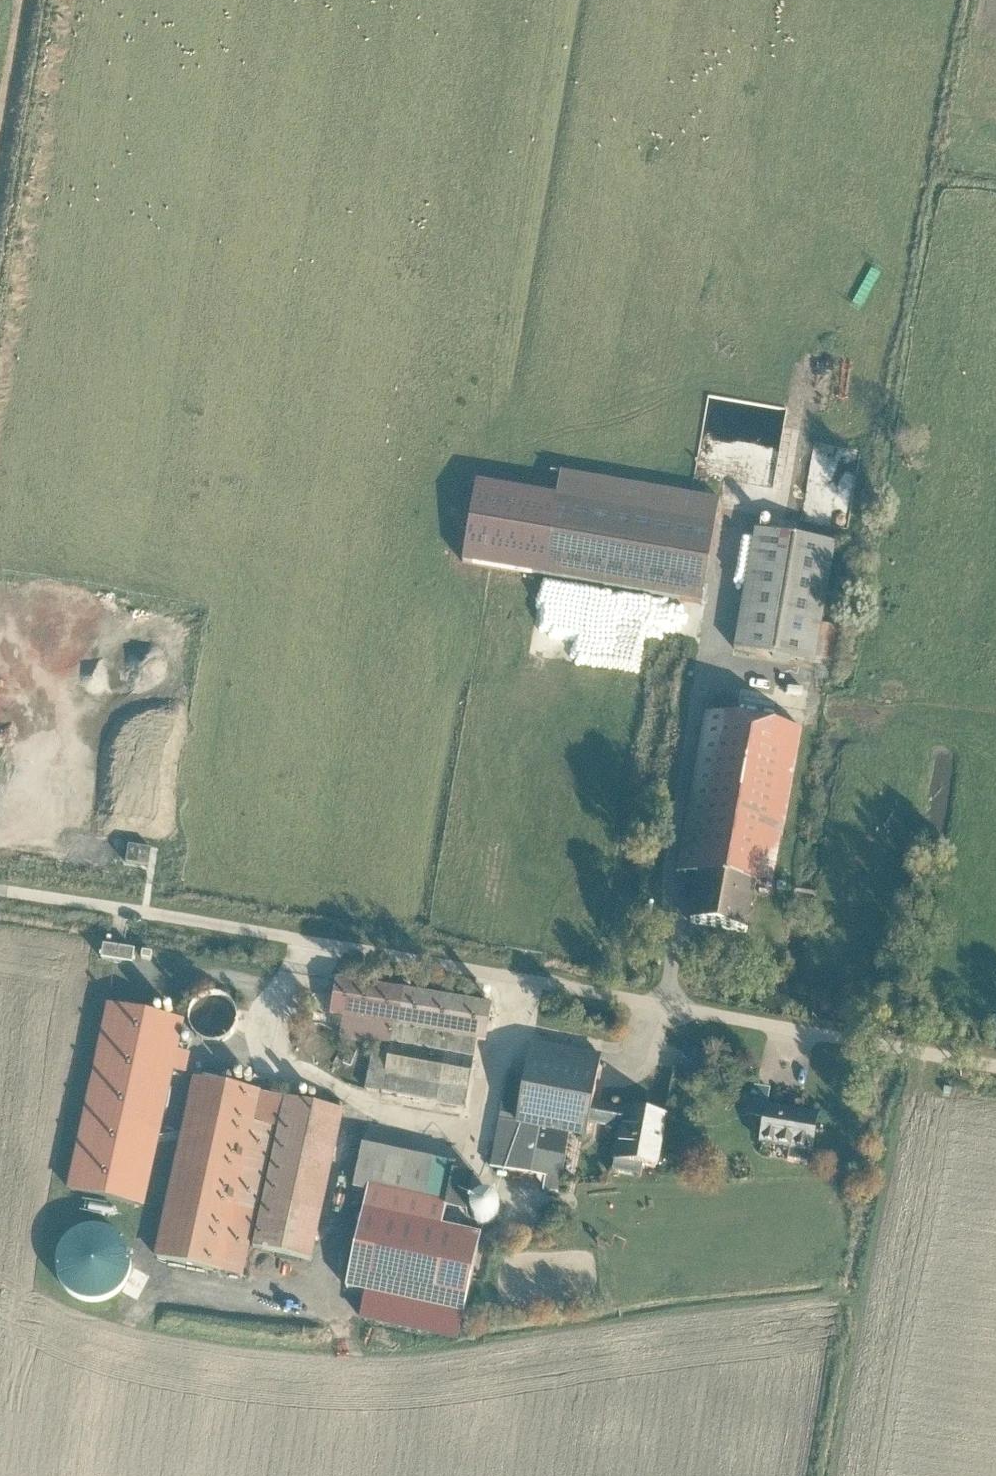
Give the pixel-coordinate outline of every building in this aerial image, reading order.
[(852,525),(864,449),(817,441),(812,471),(849,477),(847,491),(832,489),(830,500),(809,496),(805,517),(852,525)] [(707,603),(724,501),(566,474),(549,576),(707,603)] [(841,546),(760,532),(739,649),(820,664),(841,546)] [(778,893),(806,731),(705,713),(677,875),(704,880),(765,892),(778,893)] [(704,880),(695,926),(757,938),(765,892),(704,880)] [(135,962),(137,943),(103,939),(100,957),(135,962)] [(166,953),(151,950),(149,963),(164,965),(166,953)] [(491,1045),(497,1005),(340,982),(335,1017),(346,1019),(343,1039),(393,1046),(474,1061),(480,1043),(491,1045)] [(186,1022),(108,1004),(66,1188),(144,1206),(186,1022)] [(334,1055),(338,1048),(339,1039),(335,1031),(329,1026),(321,1024),(313,1025),(306,1030),(302,1037),(301,1046),(305,1053),(311,1059),(319,1061),(327,1060),(334,1055)] [(606,1057),(533,1045),(524,1093),(518,1128),(570,1137),(593,1139),(596,1126),(599,1102),(606,1057)] [(384,1096),(464,1111),(474,1061),(393,1046),(384,1096)] [(286,1100),(199,1083),(160,1258),(249,1278),(257,1247),(286,1100)] [(524,1093),(501,1090),(489,1168),(563,1180),(570,1137),(518,1128),(524,1093)] [(319,1259),(348,1112),(286,1100),(257,1247),(319,1259)] [(664,1170),(672,1113),(599,1102),(596,1126),(621,1130),(616,1164),(664,1170)] [(819,1150),(824,1113),(770,1105),(765,1143),(819,1150)] [(792,1149),(792,1159),(809,1159),(809,1149),(792,1149)] [(458,1168),(366,1150),(360,1179),(370,1181),(451,1196),(458,1168)] [(451,1196),(370,1181),(349,1291),(364,1294),(458,1311),(466,1313),(480,1238),(444,1231),(451,1196)] [(62,1253),(64,1265),(69,1275),(78,1284),(89,1288),(101,1289),(112,1286),(122,1279),(129,1269),(132,1257),(131,1245),(126,1235),(118,1226),(108,1221),(98,1219),(87,1221),(78,1225),(70,1232),(64,1241),(62,1253)] [(458,1311),(364,1294),(359,1320),(453,1338),(458,1311)]
